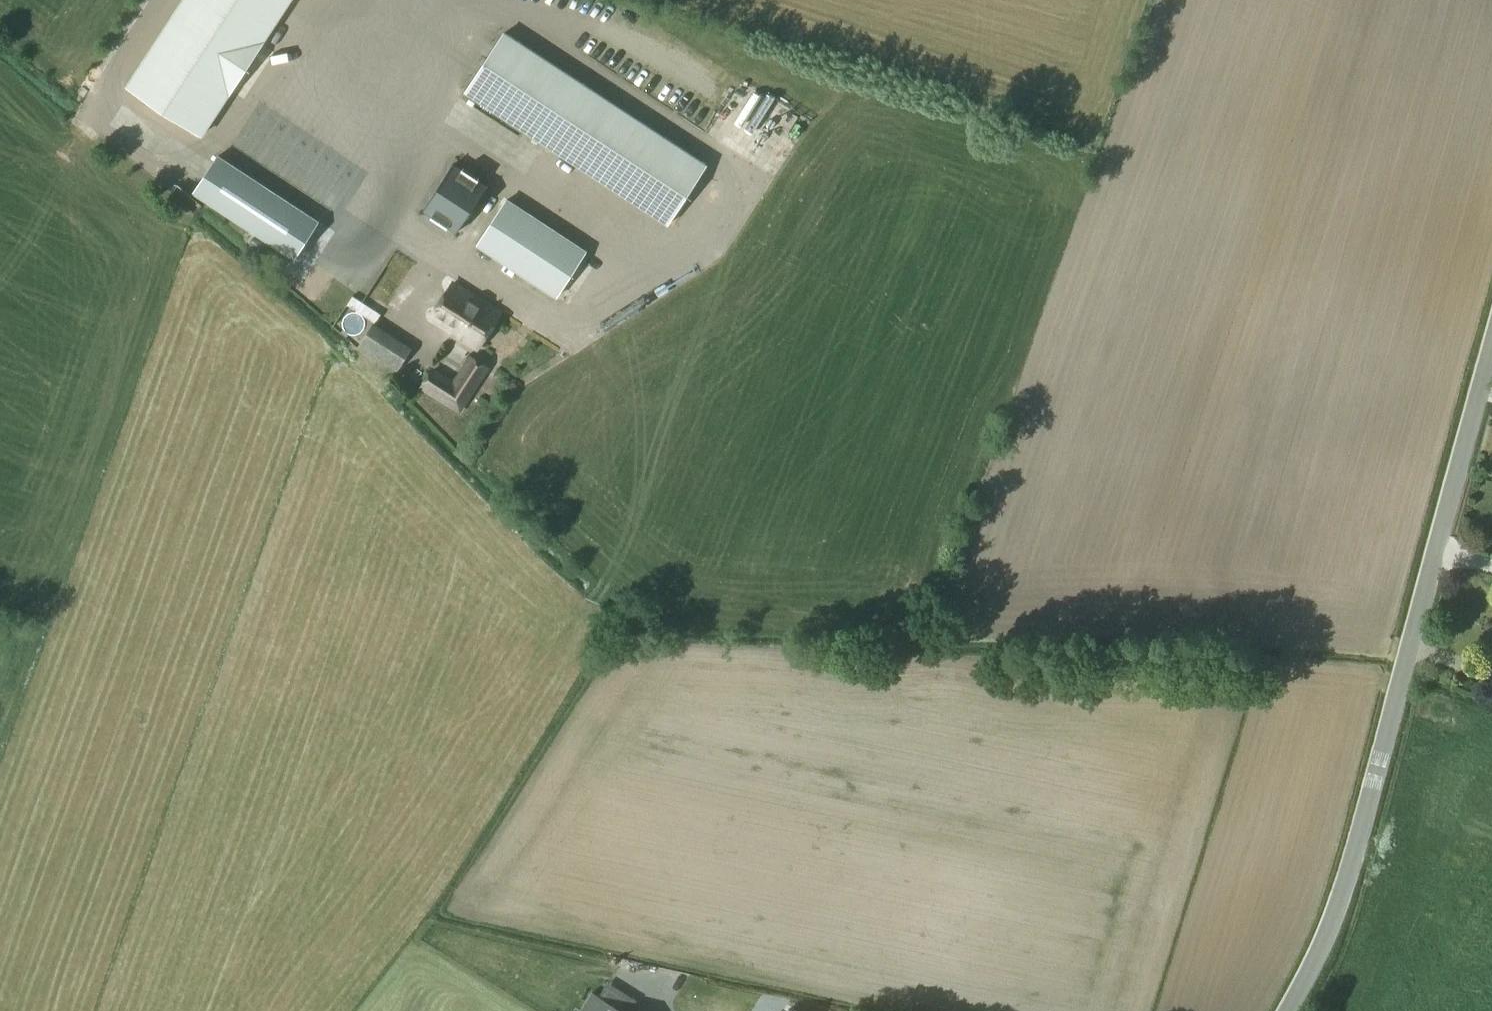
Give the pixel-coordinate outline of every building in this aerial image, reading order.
[(130,86),(205,135),(294,0),(186,0),(130,86)] [(504,32),(465,92),(667,225),(707,165),(504,32)] [(738,87),(718,131),(730,137),(750,92),(738,87)] [(758,128),(768,112),(753,102),(742,118),(758,128)] [(218,156),(194,192),(294,258),(318,221),(218,156)] [(458,233),(488,187),(454,164),(424,210),(458,233)] [(507,200),(478,245),(557,296),(586,251),(507,200)] [(320,264),(328,274),(339,266),(331,256),(320,264)] [(454,283),(430,319),(477,350),(500,313),(454,283)] [(374,323),(357,348),(396,374),(412,349),(374,323)] [(433,373),(423,389),(460,413),(471,395),(488,368),(469,356),(452,385),(433,373)] [(581,1010),(625,1010),(593,991),(581,1010)]
